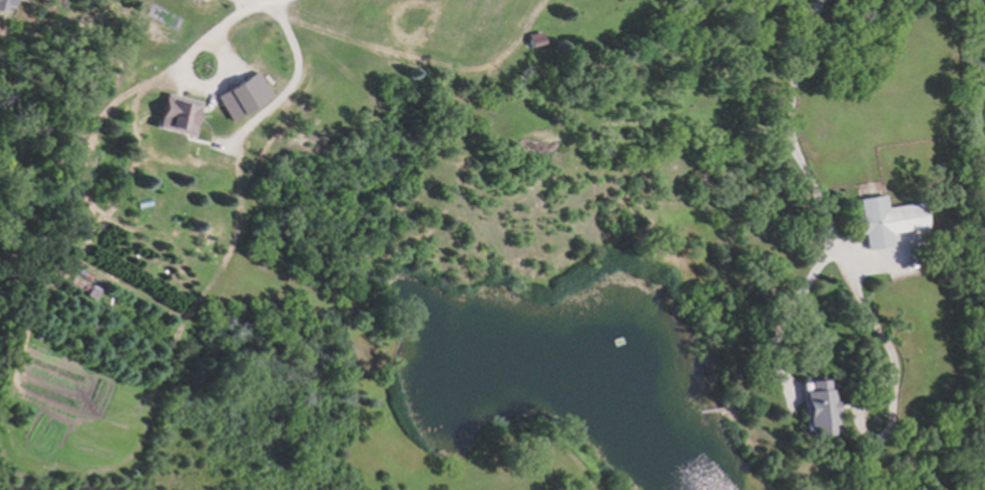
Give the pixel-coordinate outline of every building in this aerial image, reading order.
[(2,13),(4,6),(13,8),(15,0),(0,0),(0,13),(2,13)] [(272,100),(260,74),(216,94),(228,120),(272,100)] [(157,129),(192,137),(200,102),(164,95),(157,129)] [(864,251),(861,235),(856,235),(853,218),(859,217),(856,201),(880,197),(882,210),(920,204),(924,228),(887,235),(888,248),(864,251)] [(807,434),(804,396),(807,395),(806,385),(825,383),(826,393),(829,392),(832,433),(827,433),(828,439),(813,439),(813,434),(807,434)]
